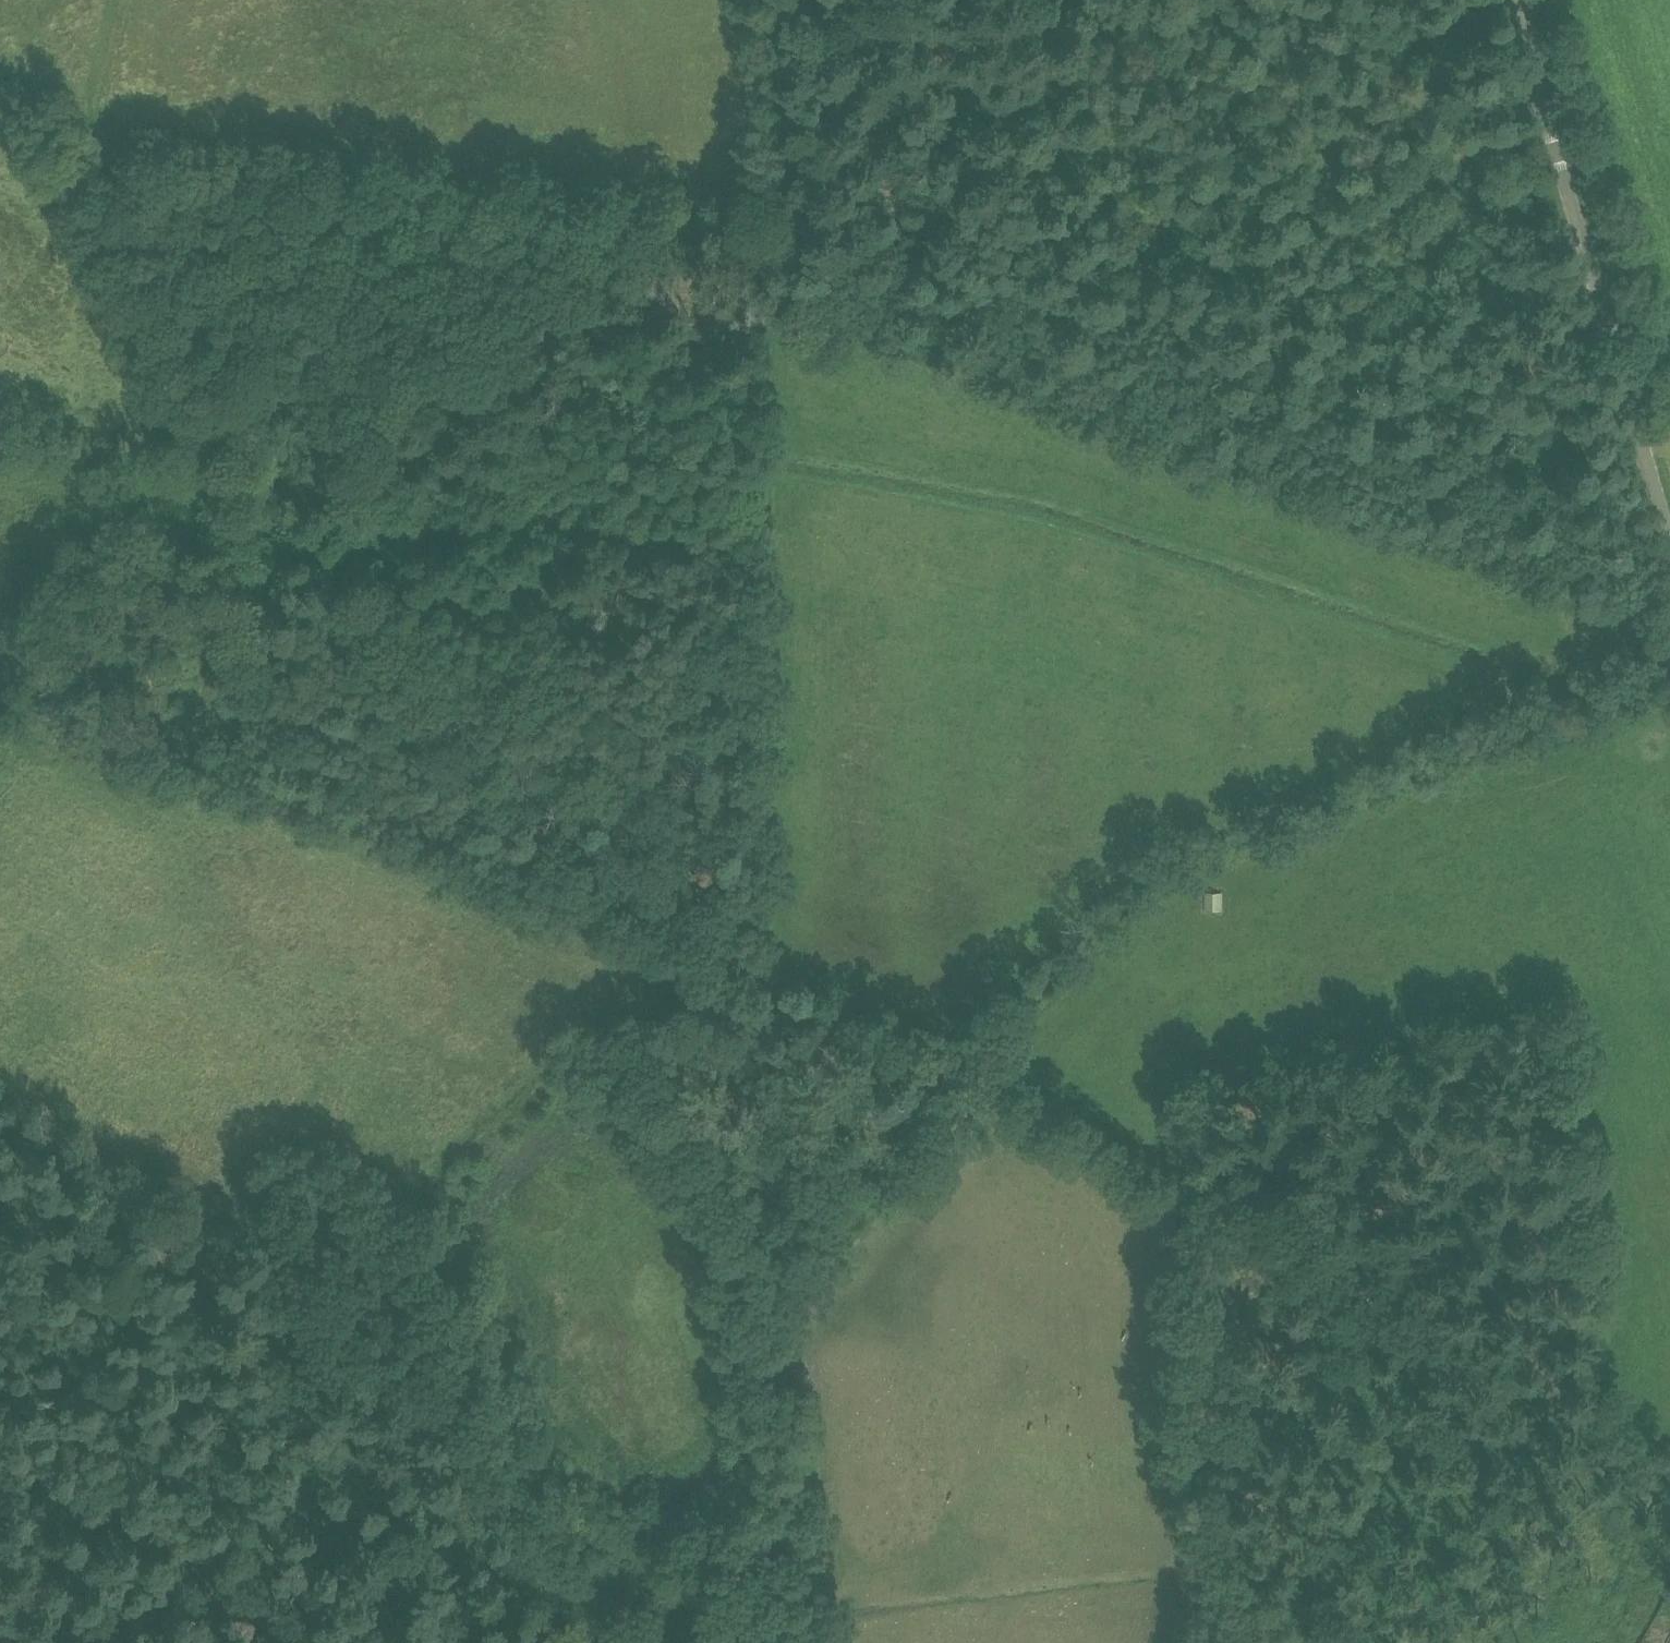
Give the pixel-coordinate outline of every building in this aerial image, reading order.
[(1222,891),(1204,892),(1205,909),(1223,909),(1222,891)]
